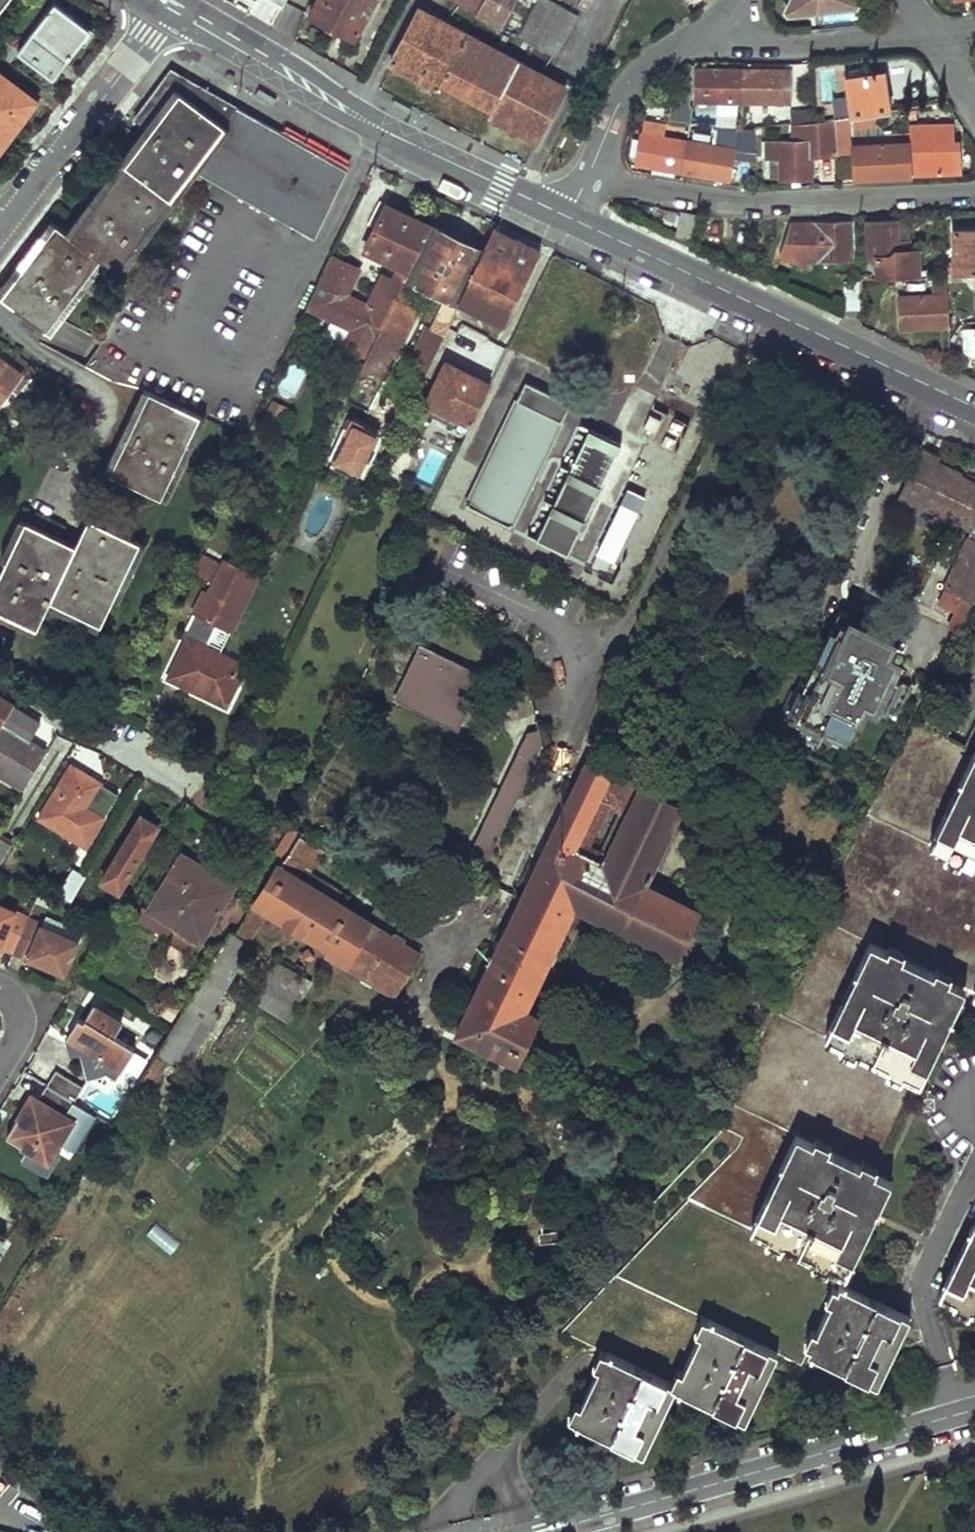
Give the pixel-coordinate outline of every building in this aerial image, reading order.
[(70,14),(53,0),(19,46),(55,75),(89,28),(70,14)] [(305,13),(328,25),(350,37),(370,0),(312,0),(305,13)] [(498,25),(512,0),(452,0),(498,25)] [(516,35),(552,54),(575,12),(553,0),(548,0),(547,1),(544,0),(535,0),(516,35)] [(419,7),(391,60),(436,85),(438,81),(489,108),(486,112),(535,138),(563,85),(419,7)] [(0,37),(0,54),(8,60),(17,49),(0,37)] [(693,67),(692,100),(738,100),(739,67),(693,67)] [(739,67),(738,100),(786,101),(786,68),(739,67)] [(880,68),(842,73),(848,113),(860,111),(873,109),(885,108),(880,68)] [(133,118),(148,129),(193,162),(190,167),(210,180),(313,239),(348,169),(171,69),(133,118)] [(0,72),(0,114),(14,125),(26,111),(36,99),(0,72)] [(689,133),(691,101),(669,99),(666,131),(689,133)] [(808,109),(784,109),(785,121),(787,121),(808,118),(808,109)] [(874,121),(873,109),(860,111),(862,123),(874,121)] [(848,113),(833,115),(833,128),(850,126),(862,123),(860,111),(848,113)] [(14,125),(0,114),(0,145),(2,142),(14,125)] [(833,115),(808,118),(787,121),(787,139),(761,140),(762,156),(767,156),(768,177),(787,177),(796,176),(807,176),(806,154),(835,152),(833,128),(833,115)] [(666,122),(642,117),(634,159),(678,167),(684,137),(664,134),(666,122)] [(946,121),(906,123),(906,131),(907,139),(908,174),(955,171),(954,137),(947,137),(946,121)] [(684,137),(678,167),(725,175),(730,155),(752,159),(751,128),(728,126),(727,130),(724,144),(715,143),(684,137)] [(851,134),(850,126),(833,128),(835,152),(849,152),(848,142),(851,142),(851,134)] [(727,130),(717,128),(715,143),(724,144),(727,130)] [(193,162),(148,129),(72,233),(101,255),(118,267),(190,167),(193,162)] [(906,131),(883,132),(883,140),(907,139),(906,131)] [(883,140),(883,132),(851,134),(851,142),(848,142),(849,152),(850,177),(908,174),(907,139),(883,140)] [(796,184),(796,176),(787,177),(788,184),(796,184)] [(408,217),(377,202),(366,224),(373,227),(363,248),(398,266),(395,272),(404,277),(428,228),(408,217)] [(677,210),(671,232),(683,235),(688,212),(677,210)] [(894,235),(893,217),(863,218),(864,253),(871,253),(872,274),(916,272),(915,246),(908,247),(907,234),(894,235)] [(844,219),(784,221),(776,251),(803,265),(803,258),(845,257),(844,219)] [(46,328),(101,255),(72,233),(56,221),(1,294),(46,328)] [(940,260),(941,270),(973,269),(974,269),(974,225),(950,226),(952,259),(940,260)] [(456,241),(428,228),(404,277),(364,359),(359,368),(380,379),(412,313),(401,307),(412,286),(445,301),(430,331),(424,329),(408,363),(425,371),(458,304),(482,254),(456,241)] [(517,243),(493,232),(482,254),(458,304),(503,326),(538,253),(517,243)] [(360,270),(332,256),(306,309),(349,330),(340,348),(364,359),(404,277),(395,272),(393,278),(382,272),(367,303),(348,294),(360,270)] [(973,269),(941,270),(941,279),(969,277),(974,282),(973,269)] [(927,293),(896,294),(898,326),(943,324),(941,279),(941,270),(926,271),(927,293)] [(965,320),(966,352),(974,355),(974,319),(965,320)] [(0,360),(0,400),(19,374),(0,360)] [(296,397),(308,368),(290,361),(278,390),(296,397)] [(490,386),(445,364),(422,413),(466,435),(490,386)] [(569,402),(524,381),(464,508),(508,529),(569,402)] [(202,418),(137,389),(115,439),(121,442),(107,473),(166,499),(202,418)] [(657,443),(676,449),(685,421),(652,410),(648,424),(661,428),(657,443)] [(617,446),(586,431),(533,542),(564,557),(617,446)] [(970,602),(974,591),(974,480),(937,462),(940,456),(920,445),(892,501),(910,509),(914,502),(969,529),(941,587),(970,602)] [(396,447),(384,473),(400,481),(412,454),(396,447)] [(643,496),(627,488),(597,552),(613,559),(643,496)] [(143,545),(121,535),(123,530),(106,522),(103,525),(86,518),(74,544),(45,605),(96,629),(111,600),(118,603),(143,545)] [(20,519),(0,558),(0,562),(4,565),(0,573),(0,618),(32,634),(45,605),(74,544),(20,519)] [(220,565),(200,556),(191,575),(210,584),(208,589),(204,587),(179,638),(184,641),(203,650),(213,627),(227,632),(254,573),(240,567),(239,569),(222,562),(220,565)] [(834,613),(798,691),(787,715),(813,727),(817,718),(847,731),(863,696),(866,691),(893,703),(903,679),(886,671),(893,655),(884,651),(892,634),(859,619),(857,623),(845,617),(845,615),(844,612),(842,610),(839,610),(836,611),(834,613)] [(240,668),(203,650),(184,641),(166,680),(223,707),(240,668)] [(482,674),(416,644),(390,700),(457,731),(482,674)] [(909,682),(903,679),(893,703),(866,691),(863,696),(896,711),(909,682)] [(798,691),(793,688),(779,720),(817,737),(821,728),(844,738),(847,731),(817,718),(813,727),(787,715),(798,691)] [(4,725),(14,709),(0,701),(0,730),(4,725)] [(4,725),(0,730),(0,775),(22,790),(46,753),(4,725)] [(527,731),(466,856),(484,865),(543,745),(538,727),(527,731)] [(929,850),(974,873),(974,759),(929,850)] [(696,909),(641,884),(603,865),(639,788),(585,761),(519,897),(454,1031),(516,1062),(538,1014),(523,1007),(572,906),(673,955),(696,909)] [(97,785),(70,767),(38,818),(82,846),(101,816),(84,805),(97,785)] [(679,806),(639,788),(603,865),(641,884),(679,806)] [(163,816),(145,805),(114,856),(132,868),(163,816)] [(321,851),(294,835),(253,900),(267,909),(327,948),(327,952),(392,993),(417,954),(333,901),(339,889),(308,870),(321,851)] [(0,836),(0,854),(8,841),(0,836)] [(231,888),(178,855),(146,908),(171,924),(198,941),(231,888)] [(84,875),(71,867),(56,893),(68,900),(84,875)] [(54,897),(39,891),(35,901),(50,907),(54,897)] [(267,909),(253,900),(233,934),(228,931),(189,995),(210,1007),(250,944),(246,942),(267,909)] [(164,935),(171,924),(146,908),(143,905),(135,917),(164,935)] [(0,906),(0,937),(11,910),(0,906)] [(42,922),(28,917),(14,949),(40,961),(64,972),(75,940),(79,942),(83,931),(45,915),(42,922)] [(916,1087),(962,994),(870,948),(824,1041),(916,1087)] [(310,981),(274,959),(252,996),(287,1018),(310,981)] [(121,1021),(93,1003),(83,1019),(78,1016),(75,1021),(76,1028),(87,1075),(105,1071),(117,1077),(135,1045),(114,1033),(121,1021)] [(83,1084),(56,1068),(24,1119),(16,1116),(12,1123),(6,1133),(26,1146),(20,1157),(45,1171),(57,1150),(54,1148),(72,1117),(65,1113),(83,1084)] [(839,1277),(885,1184),(790,1138),(744,1231),(839,1277)] [(929,1296),(974,1319),(974,1205),(929,1296)] [(868,1389),(901,1323),(833,1289),(800,1355),(868,1389)] [(739,1427),(771,1360),(701,1327),(669,1395),(739,1427)] [(639,1457),(668,1394),(601,1364),(571,1427),(639,1457)]
